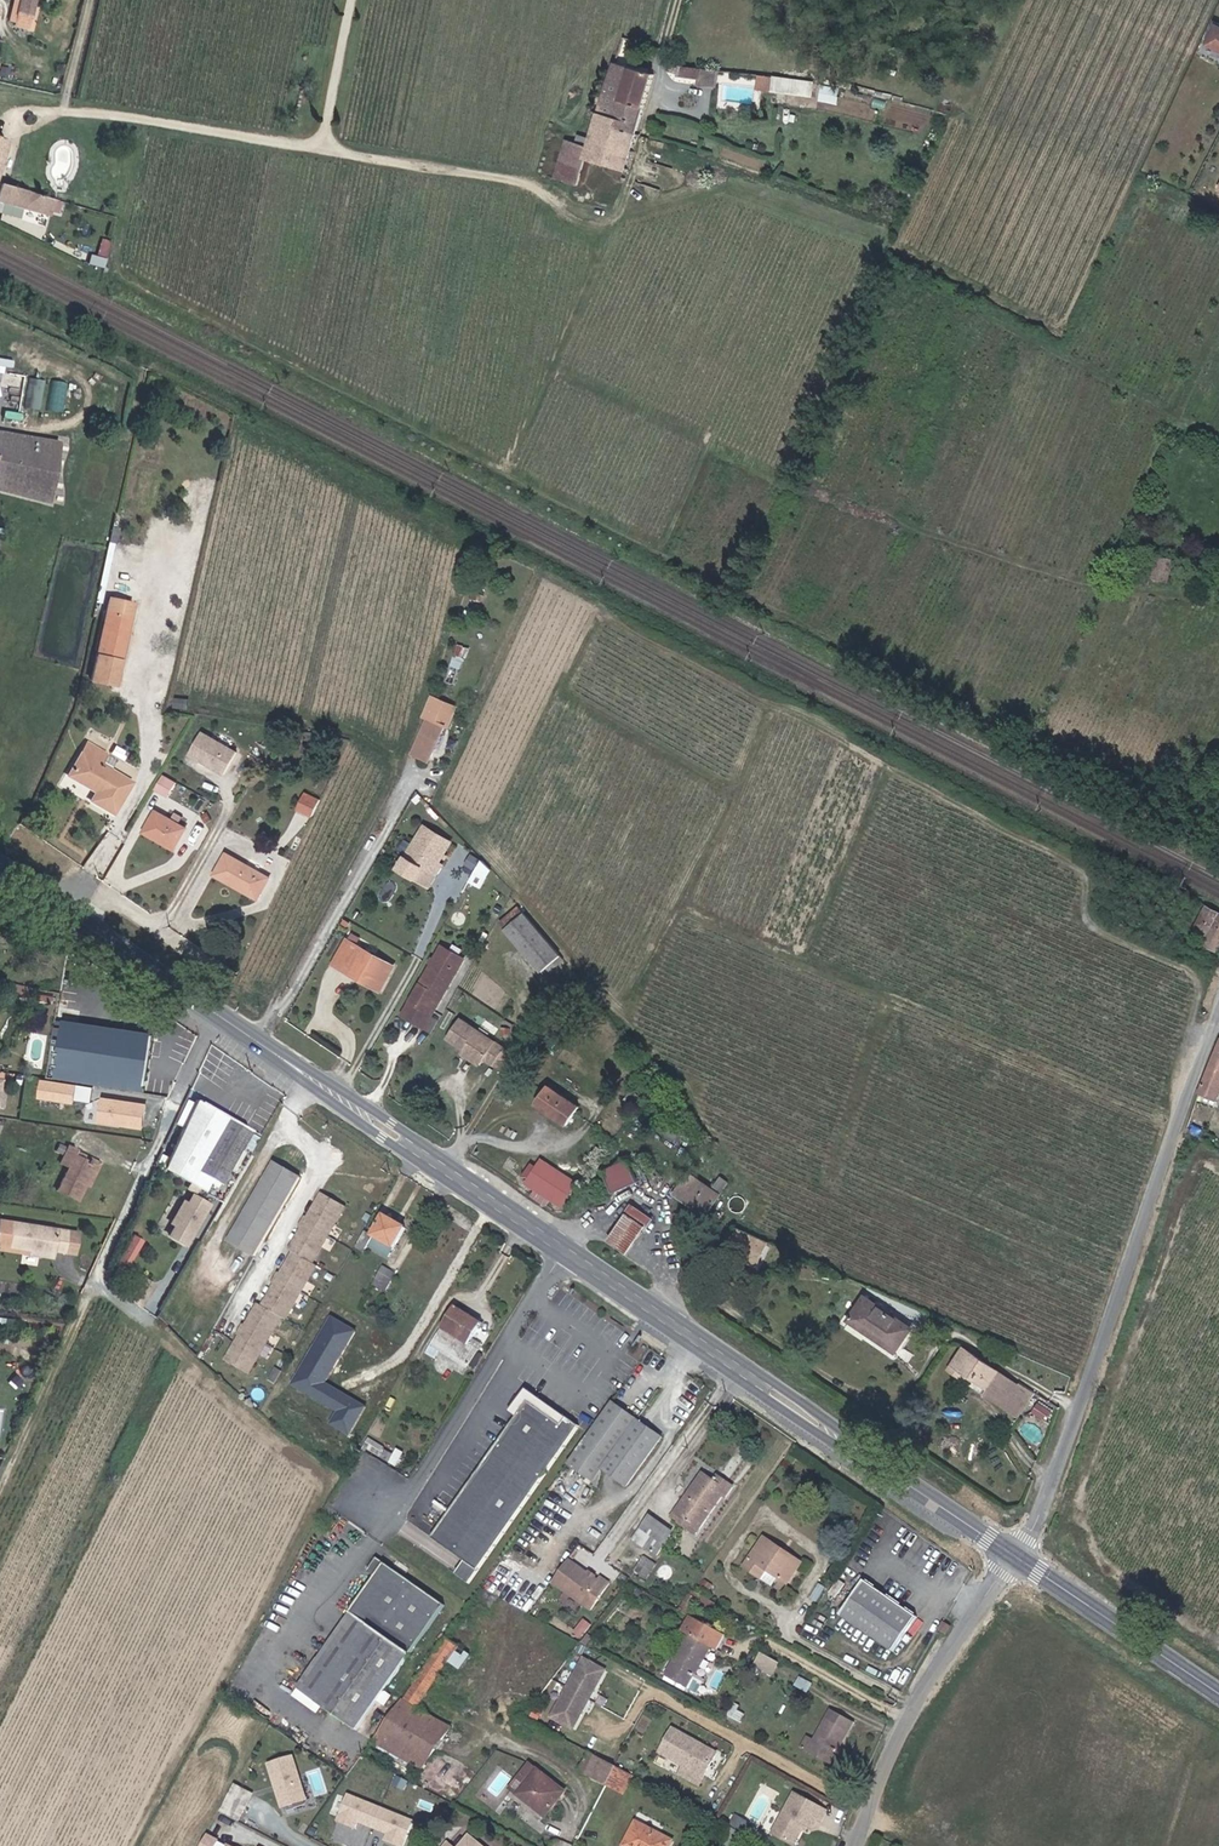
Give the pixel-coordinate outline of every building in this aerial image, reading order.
[(9,4),(5,22),(21,26),(26,0),(0,0),(0,2),(9,4)] [(1218,24),(1208,44),(1218,49),(1218,25),(1218,24)] [(719,89),(722,71),(707,69),(675,59),(670,70),(680,74),(679,77),(700,81),(700,85),(700,86),(719,89)] [(616,64),(602,109),(621,115),(618,126),(635,131),(652,75),(616,64)] [(775,78),(761,77),(760,91),(815,98),(817,84),(775,78)] [(621,115),(602,109),(591,141),(571,135),(559,171),(580,177),(588,156),(605,162),(618,126),(621,115)] [(618,126),(605,162),(623,168),(635,131),(618,126)] [(0,192),(0,210),(16,214),(16,212),(43,219),(46,203),(0,192)] [(31,377),(28,407),(44,408),(47,378),(31,377)] [(51,409),(68,411),(70,381),(53,380),(51,409)] [(42,507),(52,449),(0,440),(0,496),(42,507)] [(118,507),(111,505),(109,513),(108,518),(115,519),(116,518),(118,507)] [(115,519),(108,518),(105,533),(111,535),(114,526),(115,520),(115,519)] [(1162,560),(1148,557),(1143,578),(1158,581),(1162,560)] [(1174,562),(1162,560),(1158,581),(1171,583),(1174,562)] [(104,605),(93,649),(116,655),(128,611),(104,605)] [(453,665),(464,668),(471,646),(459,643),(453,665)] [(116,655),(93,649),(88,672),(109,678),(116,655)] [(443,726),(452,707),(430,696),(421,716),(424,718),(409,753),(425,760),(441,725),(443,726)] [(235,747),(200,727),(188,750),(223,770),(235,747)] [(132,776),(110,763),(100,758),(106,746),(87,735),(68,769),(93,786),(88,794),(113,808),(132,776)] [(135,748),(122,742),(118,750),(131,756),(135,748)] [(108,748),(106,746),(100,758),(110,763),(117,753),(108,748)] [(173,781),(160,774),(151,789),(165,796),(173,781)] [(296,807),(311,815),(321,798),(307,789),(296,807)] [(182,824),(155,810),(147,826),(174,841),(182,824)] [(421,859),(439,827),(428,821),(410,852),(421,859)] [(439,827),(421,859),(440,870),(446,858),(442,857),(454,836),(439,827)] [(267,873),(227,850),(216,868),(258,891),(267,873)] [(415,871),(421,859),(410,852),(403,864),(415,871)] [(440,870),(421,859),(415,871),(433,882),(440,870)] [(480,859),(469,879),(483,886),(494,866),(480,859)] [(1205,904),(1194,927),(1204,933),(1200,941),(1210,946),(1215,938),(1217,938),(1218,934),(1218,910),(1205,904)] [(560,959),(526,915),(508,930),(542,973),(560,959)] [(358,973),(372,949),(346,935),(333,959),(358,973)] [(393,960),(372,949),(358,973),(379,984),(393,960)] [(467,961),(446,949),(407,1015),(429,1028),(467,961)] [(50,993),(38,992),(37,1000),(49,1001),(50,993)] [(509,1048),(465,1024),(455,1041),(474,1052),(476,1050),(493,1060),(500,1064),(509,1048)] [(117,1037),(150,1043),(152,1033),(119,1027),(117,1037)] [(150,1043),(117,1037),(61,1028),(56,1065),(144,1078),(150,1043)] [(1205,1081),(1218,1087),(1218,1047),(1205,1081)] [(493,1060),(476,1050),(474,1052),(471,1057),(489,1067),(493,1060)] [(48,1080),(47,1080),(36,1079),(34,1095),(50,1098),(52,1091),(66,1093),(65,1100),(98,1105),(101,1088),(98,1088),(48,1080)] [(1205,1081),(1200,1096),(1218,1103),(1218,1102),(1218,1087),(1205,1081)] [(580,1106),(551,1086),(539,1105),(567,1125),(580,1106)] [(150,1103),(104,1097),(100,1124),(148,1130),(150,1103)] [(195,1101),(161,1172),(187,1187),(192,1179),(226,1120),(227,1119),(195,1101)] [(681,1128),(658,1115),(653,1126),(675,1139),(681,1128)] [(226,1120),(192,1179),(199,1183),(201,1180),(216,1189),(242,1144),(248,1133),(226,1120)] [(86,1183),(94,1165),(91,1163),(72,1155),(74,1148),(66,1144),(58,1163),(66,1167),(55,1190),(78,1200),(86,1183)] [(94,1157),(74,1148),(72,1155),(91,1163),(94,1157)] [(572,1183),(536,1159),(522,1180),(532,1187),(527,1195),(542,1205),(547,1198),(557,1205),(572,1183)] [(637,1182),(626,1161),(601,1174),(612,1194),(637,1182)] [(272,1164),(250,1201),(224,1245),(251,1262),(298,1181),(272,1164)] [(94,1165),(86,1183),(90,1185),(99,1167),(94,1165)] [(720,1195),(689,1175),(677,1195),(707,1215),(720,1195)] [(199,1183),(192,1179),(187,1187),(194,1191),(199,1183)] [(194,1191),(187,1187),(181,1198),(188,1202),(194,1191)] [(340,1214),(318,1200),(302,1226),(297,1235),(284,1257),(288,1260),(275,1282),(270,1291),(257,1313),(253,1311),(240,1334),(234,1343),(219,1368),(242,1382),(276,1325),(279,1327),(311,1273),(307,1270),(340,1214)] [(654,1216),(633,1201),(626,1213),(628,1214),(644,1225),(647,1227),(654,1216)] [(203,1211),(188,1202),(163,1243),(179,1252),(203,1211)] [(634,1239),(644,1225),(628,1214),(619,1229),(634,1239)] [(69,1237),(69,1235),(0,1220),(0,1229),(69,1237)] [(362,1236),(357,1244),(366,1249),(388,1262),(405,1233),(383,1221),(371,1240),(362,1236)] [(767,1236),(735,1222),(721,1244),(756,1260),(767,1236)] [(302,1226),(299,1224),(294,1233),(297,1235),(302,1226)] [(69,1237),(0,1229),(0,1243),(32,1250),(52,1255),(54,1250),(64,1253),(69,1237)] [(119,1259),(131,1265),(144,1238),(132,1232),(119,1259)] [(52,1255),(32,1250),(0,1243),(0,1248),(38,1257),(51,1260),(52,1258),(52,1255)] [(366,1249),(357,1244),(352,1254),(360,1259),(366,1249)] [(374,1284),(388,1290),(397,1271),(383,1264),(374,1284)] [(154,1284),(137,1271),(131,1279),(148,1292),(154,1284)] [(148,1292),(131,1279),(122,1291),(139,1304),(148,1292)] [(275,1282),(272,1280),(267,1289),(270,1291),(275,1282)] [(894,1348),(903,1333),(908,1325),(880,1308),(863,1297),(846,1322),(868,1336),(871,1332),(894,1348)] [(473,1317),(457,1307),(434,1342),(471,1364),(481,1347),(471,1342),(474,1337),(480,1328),(470,1322),(473,1317)] [(483,1323),(473,1317),(470,1322),(480,1328),(483,1323)] [(240,1334),(236,1332),(231,1341),(234,1343),(240,1334)] [(1002,1347),(976,1335),(973,1342),(999,1355),(1002,1347)] [(483,1343),(474,1337),(471,1342),(481,1347),(483,1343)] [(471,1364),(434,1342),(433,1345),(469,1367),(471,1364)] [(965,1348),(958,1358),(950,1370),(962,1378),(965,1373),(971,1377),(989,1390),(986,1394),(1000,1403),(1013,1382),(1012,1381),(965,1348)] [(971,1377),(965,1373),(962,1378),(967,1381),(971,1377)] [(1022,1418),(1036,1395),(1027,1388),(1014,1380),(1013,1382),(1000,1403),(1022,1418)] [(536,1393),(528,1387),(511,1411),(519,1416),(530,1400),(558,1419),(566,1425),(571,1417),(536,1393)] [(558,1419),(530,1400),(519,1416),(506,1434),(457,1504),(434,1537),(467,1560),(457,1574),(471,1583),(527,1504),(559,1458),(582,1425),(571,1417),(566,1425),(558,1419)] [(663,1440),(613,1404),(569,1466),(594,1484),(603,1471),(628,1489),(659,1445),(663,1440)] [(390,1449),(380,1443),(374,1452),(394,1464),(399,1456),(389,1451),(390,1449)] [(711,1481),(700,1473),(672,1514),(696,1530),(720,1496),(724,1498),(731,1487),(715,1476),(711,1481)] [(696,1530),(672,1514),(668,1518),(693,1535),(696,1530)] [(669,1532),(647,1517),(631,1539),(656,1556),(663,1546),(660,1544),(669,1532)] [(781,1549),(763,1537),(743,1567),(758,1578),(765,1569),(786,1584),(799,1566),(778,1553),(781,1549)] [(801,1563),(781,1549),(778,1553),(799,1566),(801,1563)] [(369,1569),(377,1575),(297,1687),(357,1730),(446,1605),(377,1557),(369,1569)] [(610,1584),(602,1578),(599,1581),(569,1559),(553,1582),(592,1610),(610,1584)] [(914,1618),(863,1583),(841,1615),(891,1651),(914,1618)] [(695,1598),(688,1595),(684,1602),(690,1606),(695,1598)] [(690,1606),(684,1602),(680,1610),(686,1614),(690,1606)] [(723,1637),(689,1616),(681,1630),(687,1634),(680,1646),(662,1674),(683,1687),(687,1681),(693,1671),(708,1647),(714,1651),(723,1637)] [(750,1660),(756,1649),(739,1640),(733,1651),(750,1660)] [(755,1666),(775,1673),(779,1661),(760,1654),(755,1666)] [(577,1729),(594,1700),(611,1671),(582,1655),(565,1683),(548,1712),(577,1729)] [(700,1675),(693,1671),(687,1681),(694,1685),(700,1675)] [(450,1727),(403,1701),(373,1741),(423,1768),(450,1727)] [(851,1721),(830,1708),(805,1750),(827,1762),(831,1756),(837,1745),(851,1721)] [(715,1749),(671,1725),(658,1749),(682,1762),(678,1770),(697,1781),(715,1749)] [(843,1749),(837,1745),(831,1756),(837,1760),(843,1749)] [(610,1760),(585,1746),(574,1764),(602,1779),(603,1779),(612,1760),(610,1760)] [(302,1801),(290,1759),(267,1765),(278,1807),(302,1801)] [(561,1786),(526,1759),(506,1785),(541,1812),(561,1786)] [(624,1767),(612,1760),(603,1779),(615,1785),(624,1767)] [(240,1811),(246,1799),(229,1790),(223,1802),(240,1811)] [(820,1818),(825,1808),(793,1790),(771,1829),(793,1842),(804,1821),(811,1825),(816,1816),(820,1818)] [(385,1833),(383,1841),(402,1845),(410,1845),(419,1815),(345,1794),(338,1820),(385,1833)] [(235,1821),(240,1811),(223,1802),(218,1811),(235,1821)] [(631,1815),(618,1839),(632,1845),(661,1845),(667,1833),(631,1815)] [(735,1826),(724,1820),(719,1830),(730,1836),(735,1826)] [(465,1832),(453,1845),(481,1845),(465,1832)] [(204,1835),(197,1845),(224,1845),(204,1835)]
